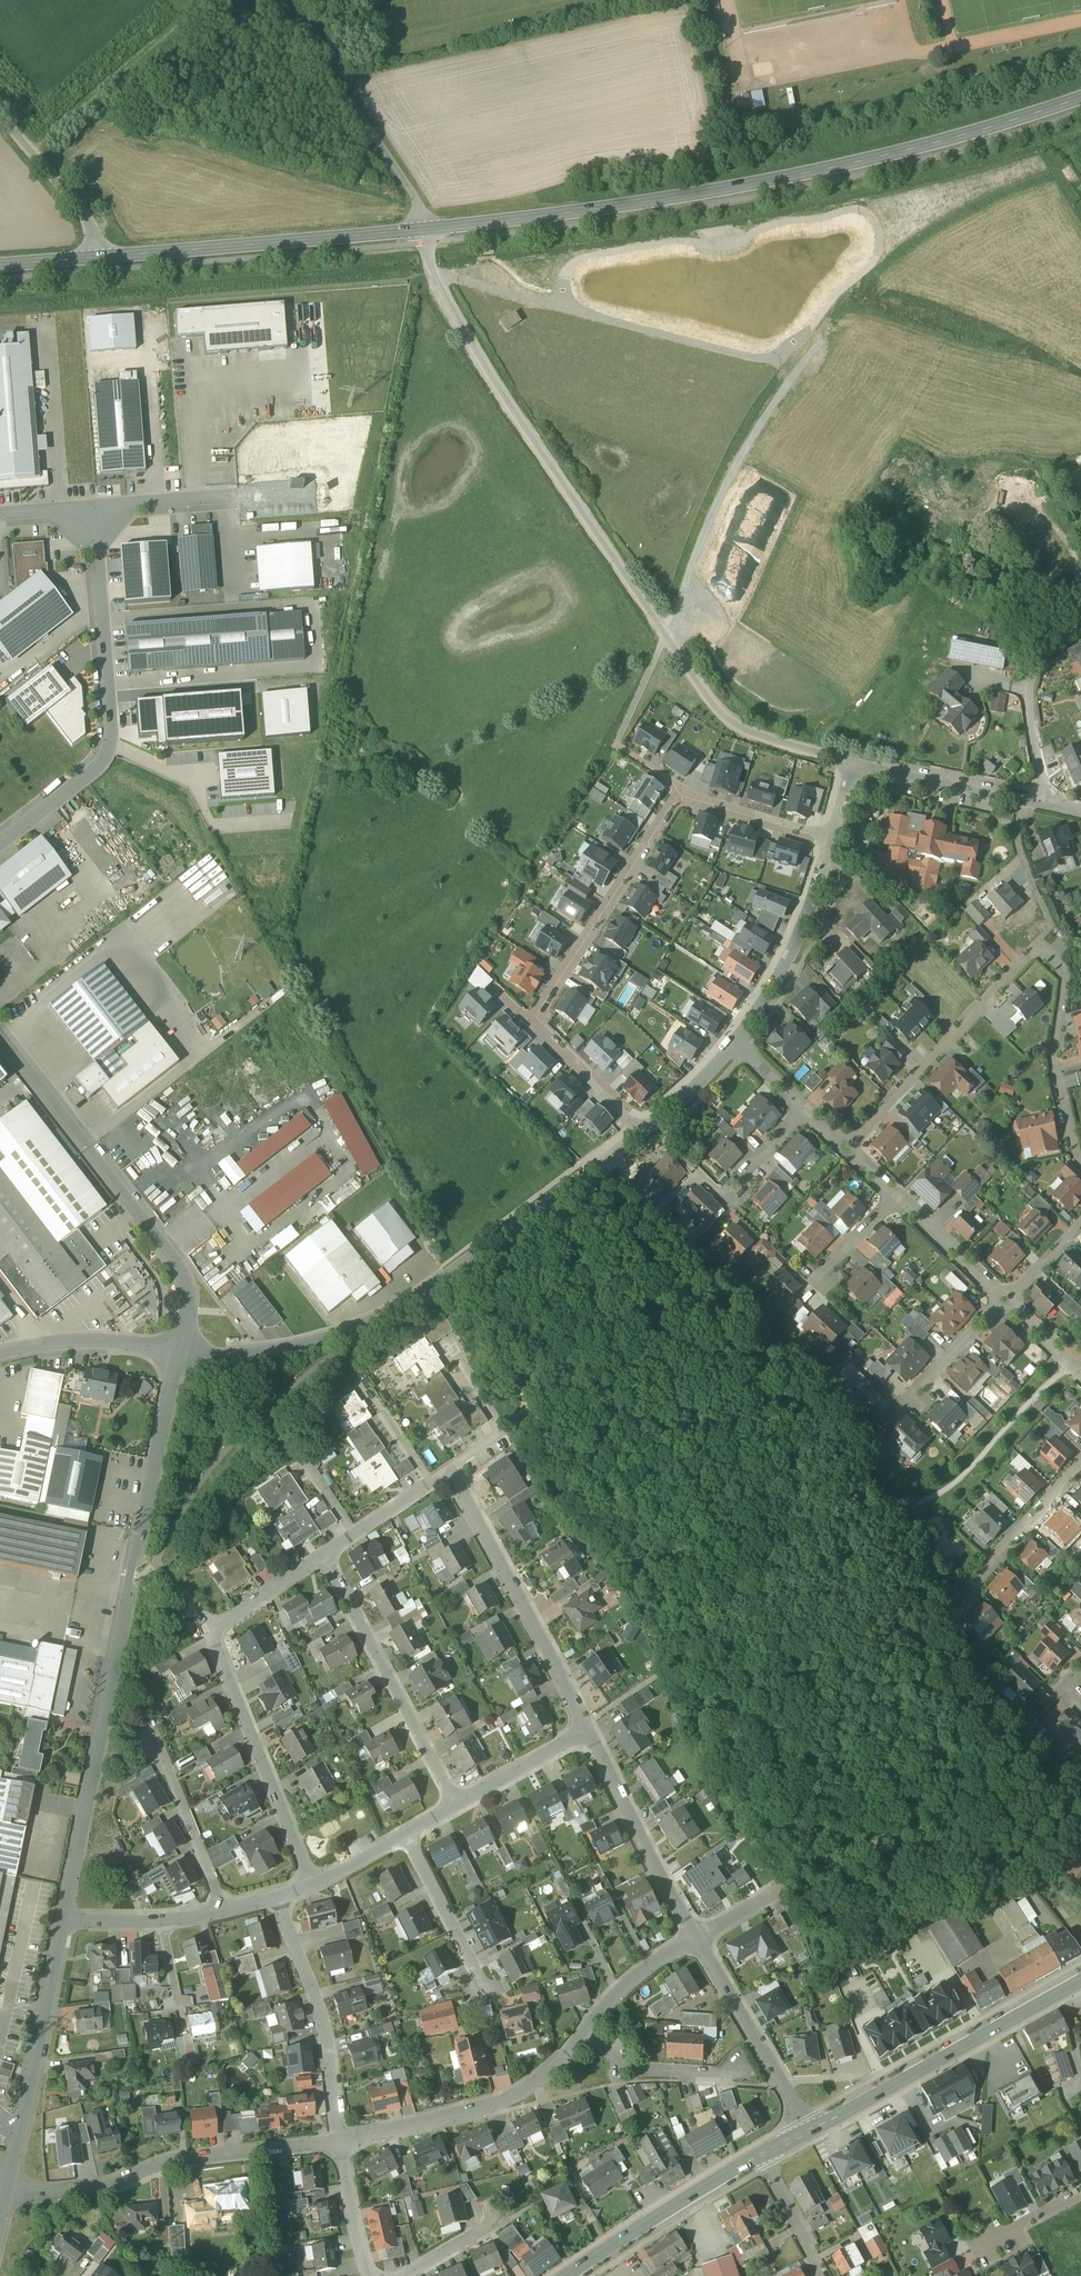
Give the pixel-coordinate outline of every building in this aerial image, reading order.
[(735,96),(737,109),(751,106),(749,94),(735,96)] [(203,337),(204,356),(286,349),(283,305),(201,312),(203,337)] [(203,337),(201,312),(175,314),(177,339),(203,337)] [(133,317),(88,320),(90,353),(135,350),(133,317)] [(0,348),(0,483),(40,480),(39,473),(28,335),(17,336),(17,347),(0,348)] [(138,383),(94,386),(100,475),(145,471),(138,383)] [(0,483),(0,491),(48,487),(47,473),(39,473),(40,480),(0,483)] [(998,499),(989,492),(983,501),(992,508),(998,499)] [(982,505),(977,513),(982,517),(988,509),(982,505)] [(191,539),(212,537),(212,525),(190,527),(191,539)] [(165,544),(161,526),(148,528),(148,533),(155,532),(158,545),(165,544)] [(191,539),(178,540),(182,594),(216,592),(212,537),(191,539)] [(12,545),(15,592),(40,573),(46,582),(46,573),(47,573),(47,565),(45,565),(43,543),(12,545)] [(310,544),(255,549),(259,594),(314,590),(310,544)] [(165,545),(119,549),(124,606),(170,602),(165,545)] [(0,604),(0,650),(11,664),(73,616),(46,582),(40,573),(15,592),(0,604)] [(300,612),(125,626),(129,674),(304,659),(300,612)] [(952,644),(949,660),(1003,670),(1006,655),(952,644)] [(1068,651),(1073,663),(1079,660),(1079,659),(1080,658),(1080,644),(1068,651)] [(915,657),(922,650),(917,645),(910,652),(915,657)] [(48,670),(5,704),(25,729),(47,712),(69,695),(62,687),(48,670)] [(949,671),(930,694),(947,707),(956,696),(965,684),(949,671)] [(72,679),(62,687),(69,695),(47,712),(72,744),(84,734),(81,687),(72,679)] [(310,735),(306,691),(261,694),(265,738),(310,735)] [(991,693),(988,712),(1002,715),(1005,695),(991,693)] [(239,694),(135,702),(138,737),(156,736),(157,747),(243,740),(239,694)] [(962,700),(956,696),(947,707),(952,712),(943,723),(959,736),(978,713),(962,700)] [(631,743),(652,757),(663,739),(642,725),(631,743)] [(1063,754),(1073,778),(1080,774),(1080,747),(1080,746),(1063,754)] [(664,764),(684,777),(694,760),(674,747),(664,764)] [(270,750),(217,754),(221,797),(274,793),(270,750)] [(983,761),(981,771),(993,773),(995,764),(983,761)] [(717,764),(710,787),(731,794),(739,771),(717,764)] [(775,778),(771,790),(774,791),(772,797),(782,800),(788,782),(775,778)] [(752,784),(747,799),(769,806),(772,797),(774,791),(771,790),(752,784)] [(794,789),(786,813),(806,820),(814,795),(794,789)] [(598,805),(603,798),(591,790),(586,797),(598,805)] [(627,812),(621,820),(636,830),(642,821),(627,812)] [(698,816),(692,836),(707,841),(713,820),(698,816)] [(621,820),(617,817),(603,837),(623,850),(636,830),(621,820)] [(918,833),(910,831),(912,821),(892,817),(889,827),(887,837),(897,839),(895,847),(901,848),(900,851),(891,849),(889,857),(879,855),(875,876),(886,878),(885,879),(895,881),(897,870),(906,872),(907,867),(909,868),(907,878),(916,879),(913,890),(934,894),(936,883),(937,883),(939,874),(928,871),(930,863),(926,862),(927,858),(940,861),(941,859),(947,860),(952,838),(945,837),(947,830),(924,826),(922,836),(918,835),(918,833)] [(1061,828),(1040,836),(1049,858),(1048,858),(1052,871),(1065,866),(1063,861),(1072,857),(1061,828)] [(726,850),(749,857),(756,837),(733,829),(726,850)] [(0,870),(0,896),(6,904),(12,911),(13,910),(65,869),(41,838),(0,870)] [(979,844),(952,838),(947,860),(964,864),(962,876),(978,880),(981,866),(974,865),(979,844)] [(803,847),(780,840),(774,859),(798,866),(803,847)] [(660,846),(647,867),(659,875),(664,878),(667,873),(677,857),(660,846)] [(618,863),(592,847),(577,870),(603,886),(618,863)] [(195,875),(215,858),(211,853),(191,870),(195,875)] [(1048,858),(1033,864),(1038,876),(1052,871),(1048,858)] [(110,880),(120,870),(116,866),(105,876),(110,880)] [(181,888),(196,913),(230,892),(215,867),(181,888)] [(990,868),(983,867),(981,879),(987,880),(990,868)] [(659,875),(654,883),(663,889),(668,892),(677,879),(667,873),(664,878),(659,875)] [(714,887),(720,890),(725,878),(719,875),(714,887)] [(648,880),(642,890),(655,898),(657,899),(663,889),(654,883),(648,880)] [(568,893),(582,902),(589,891),(573,881),(566,892),(568,893)] [(634,885),(621,905),(642,917),(655,898),(642,890),(634,885)] [(1023,905),(1005,885),(990,899),(988,897),(979,905),(986,913),(995,905),(1008,919),(1023,905)] [(752,908),(781,920),(788,903),(759,891),(752,908)] [(557,910),(578,923),(589,906),(582,902),(568,893),(557,910)] [(870,902),(857,915),(859,917),(847,929),(858,941),(871,930),(883,942),(896,930),(886,919),(870,902)] [(979,905),(977,903),(966,913),(971,918),(980,928),(991,918),(979,905)] [(8,926),(5,922),(15,914),(13,910),(12,911),(6,904),(0,909),(0,932),(8,926)] [(908,917),(899,907),(892,914),(901,923),(908,917)] [(892,914),(892,913),(886,919),(896,930),(898,933),(904,927),(901,923),(892,914)] [(616,914),(601,936),(620,950),(636,928),(616,914)] [(774,938),(749,923),(739,939),(763,954),(774,938)] [(568,940),(547,927),(534,949),(555,962),(568,940)] [(980,928),(970,937),(977,944),(978,944),(981,948),(990,939),(980,928)] [(733,944),(728,950),(734,954),(735,953),(746,960),(749,955),(733,944)] [(977,944),(957,963),(972,979),(973,978),(977,978),(980,974),(981,971),(993,960),(981,948),(978,944),(977,944)] [(522,965),(528,968),(534,959),(516,948),(508,962),(519,969),(522,965)] [(734,954),(728,950),(727,949),(719,960),(727,965),(725,968),(749,984),(759,969),(746,960),(735,953),(734,954)] [(859,960),(848,949),(837,959),(841,964),(832,972),(831,971),(826,975),(827,977),(830,974),(837,982),(842,977),(848,984),(854,978),(857,981),(868,971),(863,965),(859,961),(859,960)] [(591,954),(577,975),(597,988),(611,967),(591,954)] [(484,960),(477,967),(486,976),(493,969),(484,960)] [(883,976),(867,960),(863,965),(868,971),(878,981),(883,976)] [(102,965),(49,1006),(95,1066),(75,1081),(87,1096),(98,1088),(116,1111),(178,1063),(148,1025),(102,965)] [(528,968),(522,965),(519,969),(510,983),(528,995),(541,977),(528,968)] [(628,982),(641,990),(647,981),(634,973),(628,982)] [(716,978),(705,995),(730,1011),(741,994),(716,978)] [(265,984),(254,993),(261,1002),(272,993),(265,984)] [(650,1001),(655,994),(645,987),(640,995),(650,1001)] [(460,1007),(478,1025),(495,1008),(476,990),(460,1007)] [(588,1001),(569,990),(556,1012),(574,1023),(588,1001)] [(815,998),(808,990),(792,1005),(808,1022),(820,1012),(824,1007),(815,998)] [(836,1006),(822,991),(815,998),(824,1007),(820,1012),(824,1017),(836,1006)] [(1020,991),(996,1013),(1005,1024),(1018,1012),(1013,1007),(1013,1006),(1024,996),(1020,991)] [(1030,991),(1013,1007),(1018,1012),(1026,1021),(1043,1005),(1030,991)] [(253,997),(246,1003),(251,1008),(258,1002),(253,997)] [(932,1019),(914,1001),(903,1013),(921,1031),(922,1029),(923,1030),(929,1024),(928,1023),(932,1019)] [(695,1003),(685,1019),(711,1035),(721,1019),(695,1003)] [(903,1013),(891,1025),(909,1043),(914,1038),(915,1039),(921,1033),(920,1032),(921,1031),(903,1013)] [(208,1022),(215,1032),(225,1025),(218,1015),(208,1022)] [(488,1035),(509,1054),(524,1038),(503,1018),(488,1035)] [(810,1044),(791,1026),(780,1037),(777,1034),(770,1042),(773,1045),(771,1046),(790,1064),(810,1044)] [(700,1042),(679,1029),(667,1048),(688,1061),(700,1042)] [(574,1051),(583,1042),(577,1035),(568,1044),(574,1051)] [(620,1055),(601,1037),(584,1054),(603,1072),(620,1055)] [(905,1055),(891,1041),(884,1048),(891,1055),(898,1061),(899,1062),(905,1055)] [(58,1042),(43,1051),(46,1056),(62,1047),(58,1042)] [(554,1063),(537,1047),(521,1064),(537,1080),(554,1063)] [(889,1057),(883,1051),(880,1054),(870,1064),(870,1065),(867,1068),(883,1083),(889,1077),(890,1078),(894,1073),(894,1072),(899,1066),(896,1063),(898,1061),(891,1055),(889,1057)] [(622,1074),(629,1081),(639,1072),(641,1070),(634,1062),(622,1074)] [(841,1063),(828,1076),(839,1086),(842,1082),(846,1086),(855,1076),(841,1063)] [(951,1063),(946,1068),(945,1068),(931,1083),(946,1097),(957,1085),(967,1094),(973,1088),(976,1085),(966,1075),(952,1063),(951,1063)] [(986,1083),(971,1069),(966,1075),(976,1085),(973,1088),(977,1092),(986,1083)] [(655,1089),(639,1072),(629,1081),(623,1087),(639,1104),(655,1089)] [(815,1074),(804,1085),(812,1093),(823,1081),(815,1074)] [(566,1076),(551,1091),(567,1108),(582,1092),(566,1076)] [(839,1086),(825,1101),(839,1115),(847,1107),(849,1107),(851,1105),(851,1103),(857,1096),(846,1086),(842,1082),(839,1086)] [(1011,1097),(1013,1087),(1000,1084),(998,1094),(1011,1097)] [(340,1095),(323,1104),(362,1175),(379,1166),(340,1095)] [(764,1102),(758,1096),(752,1103),(757,1108),(747,1119),(745,1117),(745,1118),(756,1128),(762,1134),(779,1116),(764,1102)] [(784,1111),(769,1097),(764,1102),(779,1116),(784,1111)] [(154,1138),(132,1167),(141,1174),(148,1165),(154,1170),(158,1165),(169,1173),(177,1162),(165,1153),(169,1149),(156,1139),(161,1132),(151,1124),(162,1110),(149,1100),(137,1116),(147,1124),(142,1129),(154,1138)] [(583,1119),(593,1108),(586,1101),(573,1115),(580,1122),(583,1119)] [(76,1232),(100,1210),(20,1106),(0,1122),(0,1155),(5,1162),(0,1166),(0,1173),(57,1247),(76,1232)] [(583,1119),(597,1133),(610,1121),(595,1106),(593,1108),(583,1119)] [(729,1117),(722,1111),(718,1115),(724,1122),(729,1117)] [(300,1113),(237,1163),(246,1175),(310,1125),(300,1113)] [(1051,1114),(1037,1117),(1037,1118),(1040,1130),(1053,1127),(1055,1127),(1051,1114)] [(756,1128),(745,1118),(733,1130),(737,1134),(744,1141),(756,1128)] [(1037,1118),(1021,1122),(1023,1130),(1019,1131),(1017,1134),(1018,1137),(1021,1139),(1022,1139),(1024,1149),(1031,1147),(1034,1157),(1058,1151),(1055,1141),(1056,1141),(1053,1127),(1040,1130),(1037,1118)] [(724,1122),(718,1128),(731,1140),(737,1134),(733,1130),(724,1122)] [(988,1126),(980,1124),(978,1133),(987,1134),(988,1126)] [(917,1140),(903,1126),(895,1134),(906,1145),(905,1145),(909,1149),(917,1140)] [(890,1129),(873,1147),(889,1162),(891,1160),(897,1166),(911,1151),(909,1149),(905,1145),(906,1145),(895,1134),(890,1129)] [(800,1138),(783,1156),(797,1169),(813,1153),(804,1145),(806,1143),(800,1138)] [(610,1139),(598,1146),(602,1154),(614,1147),(610,1139)] [(728,1143),(722,1149),(720,1147),(710,1158),(726,1172),(741,1156),(728,1143)] [(688,1158),(674,1144),(664,1155),(667,1158),(668,1158),(679,1168),(688,1158)] [(314,1155),(249,1204),(264,1225),(330,1175),(314,1155)] [(679,1168),(668,1158),(667,1158),(651,1176),(670,1194),(677,1186),(675,1185),(684,1175),(685,1176),(686,1175),(679,1168)] [(939,1162),(913,1189),(935,1210),(955,1191),(952,1188),(943,1179),(950,1172),(939,1162)] [(795,1179),(780,1165),(774,1172),(789,1185),(795,1179)] [(1070,1165),(1062,1173),(1069,1180),(1071,1178),(1075,1182),(1080,1176),(1080,1175),(1070,1165)] [(992,1167),(986,1174),(991,1178),(997,1172),(992,1167)] [(980,1168),(970,1178),(981,1189),(991,1178),(986,1174),(980,1168)] [(789,1185),(774,1172),(766,1181),(770,1185),(780,1195),(781,1194),(789,1185)] [(0,1173),(0,1271),(37,1319),(49,1310),(104,1268),(76,1232),(57,1247),(0,1173)] [(970,1178),(966,1174),(952,1188),(955,1191),(967,1203),(975,1196),(981,1189),(970,1178)] [(309,1209),(317,1221),(361,1190),(353,1178),(309,1209)] [(1053,1197),(1068,1211),(1074,1205),(1075,1207),(1080,1201),(1080,1199),(1080,1198),(1080,1187),(1075,1182),(1071,1178),(1069,1180),(1053,1197)] [(770,1185),(754,1202),(769,1216),(785,1199),(781,1194),(780,1195),(770,1185)] [(1028,1201),(1034,1194),(1027,1186),(1020,1192),(1028,1201)] [(707,1196),(699,1189),(684,1204),(685,1205),(685,1207),(688,1210),(690,1210),(704,1223),(705,1224),(711,1217),(720,1209),(712,1201),(712,1199),(709,1196),(707,1196)] [(833,1213),(833,1214),(840,1221),(848,1228),(864,1210),(849,1196),(833,1213)] [(967,1203),(963,1207),(970,1214),(981,1202),(975,1196),(967,1203)] [(1052,1209),(1039,1196),(1029,1207),(1035,1213),(1036,1212),(1042,1218),(1052,1209)] [(389,1204),(354,1231),(382,1267),(383,1267),(409,1247),(411,1244),(416,1240),(412,1235),(389,1204)] [(952,1212),(956,1217),(964,1211),(960,1206),(952,1212)] [(833,1213),(826,1207),(819,1214),(831,1225),(833,1228),(840,1221),(833,1214),(833,1213)] [(730,1208),(724,1214),(732,1222),(747,1237),(753,1231),(730,1208)] [(1035,1213),(1031,1218),(1027,1218),(1024,1222),(1024,1224),(1019,1229),(1034,1243),(1050,1226),(1042,1218),(1036,1212),(1035,1213)] [(831,1225),(819,1214),(812,1222),(816,1225),(817,1225),(824,1232),(831,1225)] [(966,1214),(954,1227),(957,1230),(957,1231),(959,1234),(961,1234),(968,1241),(981,1228),(966,1214)] [(239,1224),(253,1234),(259,1226),(245,1216),(239,1224)] [(307,1235),(320,1225),(313,1217),(301,1227),(307,1235)] [(711,1217),(705,1224),(704,1223),(693,1234),(699,1240),(716,1222),(711,1217)] [(992,1230),(1002,1239),(1010,1231),(1000,1221),(992,1230)] [(330,1222),(284,1257),(328,1315),(351,1298),(356,1305),(380,1287),(330,1222)] [(816,1225),(807,1235),(804,1236),(804,1238),(801,1241),(808,1248),(806,1250),(815,1259),(833,1240),(824,1232),(817,1225),(816,1225)] [(734,1226),(722,1239),(719,1239),(716,1242),(716,1245),(720,1249),(723,1249),(724,1247),(730,1253),(730,1254),(736,1260),(738,1260),(753,1245),(743,1235),(743,1233),(740,1231),(738,1231),(734,1226)] [(224,1228),(214,1230),(216,1236),(212,1237),(214,1246),(228,1242),(224,1228)] [(900,1244),(884,1230),(870,1244),(879,1253),(886,1259),(900,1244)] [(1028,1247),(1014,1233),(1007,1241),(1021,1254),(1028,1247)] [(776,1251),(764,1240),(755,1249),(767,1261),(776,1251)] [(1021,1254),(1007,1241),(1006,1241),(1007,1242),(1007,1248),(1002,1253),(999,1251),(992,1259),(1007,1274),(1013,1269),(1014,1269),(1024,1258),(1024,1257),(1021,1254)] [(863,1243),(857,1248),(863,1254),(869,1249),(863,1243)] [(409,1247),(383,1267),(389,1275),(410,1259),(411,1250),(409,1247)] [(776,1251),(767,1261),(778,1272),(787,1262),(776,1251)] [(886,1259),(879,1253),(870,1263),(882,1275),(892,1265),(886,1259)] [(1074,1253),(1069,1258),(1067,1258),(1065,1260),(1065,1262),(1059,1267),(1060,1268),(1059,1271),(1059,1273),(1064,1278),(1066,1278),(1068,1276),(1075,1282),(1079,1278),(1079,1274),(1080,1272),(1080,1259),(1074,1253)] [(876,1282),(863,1271),(846,1289),(863,1304),(876,1290),(880,1286),(876,1282)] [(800,1290),(782,1272),(768,1287),(784,1302),(792,1294),(794,1296),(800,1290)] [(969,1290),(951,1273),(945,1280),(958,1293),(956,1295),(961,1299),(969,1290)] [(897,1289),(883,1275),(876,1282),(880,1286),(876,1290),(886,1300),(897,1289)] [(277,1316),(252,1283),(234,1297),(259,1330),(266,1324),(277,1316)] [(1061,1301),(1042,1284),(1030,1296),(1037,1303),(1035,1306),(1046,1317),(1057,1306),(1061,1301)] [(961,1299),(956,1295),(944,1308),(962,1325),(965,1321),(964,1321),(973,1311),(961,1299)] [(1069,1297),(1063,1304),(1061,1301),(1057,1306),(1070,1319),(1080,1308),(1069,1297)] [(749,1298),(736,1299),(737,1308),(749,1307),(749,1298)] [(795,1300),(785,1312),(793,1319),(803,1308),(795,1300)] [(13,1319),(0,1302),(0,1328),(13,1319)] [(803,1308),(793,1319),(799,1325),(810,1314),(803,1308)] [(962,1325),(944,1308),(932,1321),(936,1325),(949,1337),(958,1328),(958,1329),(962,1325)] [(822,1310),(806,1326),(806,1330),(816,1339),(833,1321),(833,1318),(829,1315),(827,1315),(822,1310)] [(930,1323),(921,1314),(915,1321),(915,1322),(927,1334),(936,1325),(932,1321),(930,1323)] [(283,1322),(277,1316),(266,1324),(268,1326),(272,1324),(275,1328),(283,1322)] [(446,1320),(423,1336),(425,1339),(431,1347),(432,1346),(453,1332),(446,1320)] [(833,1321),(816,1339),(825,1348),(829,1344),(831,1345),(833,1345),(837,1342),(837,1339),(845,1330),(839,1324),(838,1325),(833,1321)] [(927,1334),(915,1322),(906,1331),(920,1345),(929,1335),(927,1334)] [(866,1336),(854,1325),(849,1330),(849,1333),(859,1343),(866,1336)] [(1003,1327),(986,1345),(993,1352),(1000,1359),(1001,1359),(1017,1341),(1003,1327)] [(425,1339),(394,1361),(403,1375),(421,1363),(426,1372),(422,1375),(427,1382),(438,1374),(445,1369),(439,1359),(440,1358),(440,1357),(438,1359),(435,1354),(436,1353),(432,1346),(431,1347),(425,1339)] [(928,1359),(910,1341),(898,1353),(917,1371),(928,1359)] [(1000,1359),(993,1352),(986,1360),(1000,1374),(1008,1365),(1001,1359),(1000,1359)] [(917,1371),(898,1353),(887,1364),(906,1382),(917,1371)] [(968,1363),(965,1360),(950,1377),(951,1376),(967,1391),(987,1371),(973,1358),(968,1363)] [(892,1375),(877,1361),(868,1371),(883,1385),(892,1375)] [(848,1364),(837,1375),(851,1390),(863,1379),(848,1364)] [(85,1374),(65,1370),(61,1392),(81,1396),(85,1374)] [(63,1377),(30,1371),(21,1415),(54,1422),(58,1405),(63,1377)] [(116,1377),(86,1371),(85,1374),(81,1396),(81,1398),(111,1404),(116,1377)] [(444,1382),(438,1374),(427,1382),(413,1391),(419,1401),(431,1393),(435,1399),(432,1401),(440,1412),(438,1413),(439,1414),(454,1404),(459,1400),(446,1381),(444,1382)] [(837,1388),(840,1394),(847,1389),(843,1384),(837,1388)] [(349,1386),(331,1398),(336,1405),(339,1403),(338,1403),(353,1392),(349,1386)] [(372,1419),(354,1392),(353,1392),(338,1403),(339,1403),(349,1418),(346,1420),(354,1431),(365,1423),(372,1419)] [(990,1415),(973,1398),(968,1404),(985,1421),(990,1415)] [(948,1401),(941,1408),(940,1407),(928,1419),(948,1439),(955,1432),(955,1433),(957,1431),(957,1430),(963,1423),(967,1427),(970,1424),(971,1423),(960,1413),(948,1401)] [(439,1414),(426,1422),(432,1431),(442,1424),(447,1433),(438,1440),(444,1448),(471,1430),(454,1404),(439,1414)] [(985,1421),(968,1404),(960,1413),(971,1423),(970,1424),(976,1430),(985,1421)] [(71,1408),(58,1405),(54,1422),(51,1438),(64,1441),(71,1408)] [(1080,1410),(1080,1414),(1076,1419),(1073,1419),(1069,1423),(1069,1426),(1072,1429),(1072,1432),(1077,1437),(1080,1436),(1080,1438),(1080,1410)] [(889,1435),(886,1438),(891,1443),(893,1445),(893,1448),(896,1450),(899,1450),(908,1459),(917,1450),(919,1452),(929,1442),(910,1424),(911,1423),(906,1418),(889,1435)] [(1062,1432),(1052,1422),(1041,1433),(1047,1438),(1051,1433),(1057,1438),(1062,1432)] [(354,1431),(346,1436),(355,1449),(359,1447),(368,1461),(365,1463),(363,1461),(364,1464),(379,1454),(385,1450),(376,1437),(375,1438),(365,1423),(354,1431)] [(882,1428),(868,1443),(880,1454),(881,1454),(891,1443),(886,1438),(889,1435),(882,1428)] [(20,1455),(0,1451),(0,1497),(38,1505),(38,1504),(49,1449),(50,1443),(23,1438),(20,1455)] [(1063,1447),(1054,1440),(1042,1453),(1059,1469),(1072,1456),(1066,1451),(1066,1450),(1064,1447),(1063,1447)] [(880,1454),(868,1443),(863,1448),(876,1465),(884,1457),(881,1454),(880,1454)] [(327,1447),(314,1455),(321,1466),(334,1458),(327,1447)] [(49,1449),(38,1504),(45,1506),(57,1450),(49,1449)] [(101,1460),(57,1450),(45,1506),(43,1515),(88,1524),(93,1503),(99,1472),(101,1460)] [(917,1450),(908,1459),(910,1461),(911,1461),(913,1463),(916,1463),(921,1457),(921,1454),(919,1452),(917,1450)] [(364,1464),(353,1471),(364,1488),(366,1487),(371,1495),(381,1488),(382,1489),(396,1480),(396,1479),(390,1471),(379,1454),(364,1464)] [(1032,1468),(1019,1456),(1011,1465),(1022,1475),(1026,1472),(1027,1473),(1032,1468)] [(508,1459),(489,1471),(491,1474),(483,1479),(486,1483),(486,1484),(491,1492),(492,1491),(491,1489),(497,1484),(500,1488),(502,1486),(505,1490),(507,1489),(521,1479),(508,1459)] [(414,1470),(407,1460),(401,1463),(409,1474),(414,1470)] [(409,1474),(401,1463),(396,1467),(403,1478),(409,1474)] [(396,1467),(390,1471),(396,1479),(396,1480),(397,1482),(403,1478),(396,1467)] [(285,1469),(275,1476),(277,1479),(279,1482),(289,1475),(285,1469)] [(1027,1473),(1026,1472),(1022,1475),(1009,1489),(1018,1499),(1020,1497),(1027,1503),(1042,1488),(1027,1473)] [(289,1475),(279,1482),(277,1479),(257,1492),(271,1513),(281,1506),(279,1503),(287,1497),(288,1499),(289,1498),(296,1509),(293,1511),(293,1512),(302,1506),(307,1502),(296,1486),(295,1487),(293,1483),(294,1482),(289,1475)] [(521,1479),(507,1489),(514,1499),(528,1490),(521,1479)] [(514,1499),(509,1502),(514,1509),(533,1497),(528,1490),(514,1499)] [(1009,1510),(994,1496),(987,1504),(992,1508),(1002,1517),(1009,1510)] [(433,1528),(425,1533),(430,1542),(438,1537),(435,1531),(452,1521),(452,1520),(451,1521),(443,1505),(443,1504),(425,1514),(425,1515),(426,1514),(433,1528)] [(302,1506),(272,1526),(273,1527),(282,1520),(287,1527),(278,1533),(285,1543),(288,1541),(293,1549),(289,1551),(290,1552),(319,1532),(313,1523),(302,1506)] [(524,1506),(502,1520),(522,1551),(529,1547),(533,1544),(522,1528),(533,1521),(534,1523),(535,1523),(524,1506)] [(992,1508),(976,1525),(993,1540),(1008,1523),(1002,1517),(992,1508)] [(331,1526),(324,1515),(318,1519),(326,1530),(331,1526)] [(0,1517),(0,1563),(77,1579),(86,1535),(0,1517)] [(326,1530),(318,1519),(313,1523),(319,1532),(320,1534),(326,1530)] [(442,1543),(438,1537),(430,1542),(423,1546),(427,1552),(442,1543)] [(374,1541),(349,1556),(363,1580),(387,1567),(386,1567),(387,1566),(388,1566),(374,1541)] [(557,1546),(541,1557),(553,1575),(554,1574),(552,1572),(561,1566),(563,1569),(566,1567),(573,1578),(571,1580),(572,1581),(574,1579),(583,1573),(577,1564),(570,1553),(563,1542),(562,1542),(562,1543),(558,1546),(557,1546)] [(1061,1553),(1049,1542),(1040,1551),(1047,1557),(1046,1558),(1051,1563),(1061,1553)] [(442,1543),(427,1552),(433,1563),(442,1558),(440,1556),(447,1552),(442,1543)] [(1040,1551),(1032,1544),(1027,1549),(1026,1549),(1023,1552),(1023,1553),(1018,1558),(1033,1572),(1040,1565),(1046,1558),(1047,1557),(1040,1551)] [(447,1552),(440,1556),(442,1558),(453,1578),(471,1568),(458,1545),(447,1552)] [(578,1548),(570,1553),(577,1564),(585,1558),(578,1548)] [(234,1549),(212,1564),(224,1581),(219,1585),(226,1595),(251,1578),(244,1568),(247,1567),(234,1549)] [(267,1567),(257,1552),(249,1558),(259,1572),(267,1567)] [(1051,1563),(1046,1558),(1040,1565),(1045,1569),(1048,1569),(1052,1565),(1051,1563)] [(387,1566),(386,1567),(387,1567),(390,1572),(401,1566),(398,1560),(388,1566),(387,1566)] [(1007,1572),(989,1591),(1005,1606),(1009,1602),(1009,1601),(1012,1602),(1014,1599),(1014,1597),(1021,1590),(1023,1588),(1019,1584),(1007,1572)] [(394,1580),(390,1573),(377,1580),(381,1587),(385,1585),(387,1584),(394,1580)] [(211,1577),(215,1584),(220,1581),(216,1574),(211,1577)] [(1040,1591),(1025,1578),(1019,1584),(1023,1588),(1021,1590),(1031,1600),(1040,1591)] [(571,1580),(562,1586),(564,1589),(565,1589),(569,1595),(579,1589),(580,1588),(574,1579),(572,1581),(571,1580)] [(580,1588),(579,1589),(585,1596),(590,1593),(592,1596),(601,1590),(594,1579),(580,1588)] [(1076,1581),(1068,1589),(1080,1601),(1080,1585),(1076,1581)] [(466,1582),(450,1591),(456,1602),(465,1597),(472,1593),(466,1582)] [(381,1587),(369,1594),(384,1620),(402,1610),(387,1584),(385,1585),(381,1587)] [(472,1593),(465,1597),(470,1595),(481,1616),(477,1618),(477,1619),(499,1607),(487,1584),(472,1593)] [(564,1589),(550,1598),(554,1605),(569,1595),(565,1589),(564,1589)] [(944,1602),(942,1603),(951,1611),(963,1598),(954,1590),(944,1602)] [(304,1604),(304,1605),(309,1615),(314,1623),(325,1617),(336,1611),(325,1593),(304,1604)] [(585,1596),(565,1609),(581,1633),(592,1625),(587,1617),(600,1608),(592,1596),(590,1593),(585,1596)] [(301,1598),(283,1609),(284,1610),(292,1625),(306,1617),(309,1615),(304,1605),(304,1604),(301,1598)] [(983,1605),(966,1623),(982,1637),(998,1619),(983,1605)] [(1071,1617),(1072,1618),(1073,1623),(1077,1627),(1080,1627),(1080,1607),(1071,1617)] [(417,1609),(401,1619),(405,1626),(411,1623),(413,1626),(424,1620),(417,1609)] [(292,1625),(284,1610),(277,1614),(284,1629),(292,1625)] [(309,1615),(306,1617),(310,1625),(314,1623),(309,1615)] [(328,1624),(313,1632),(318,1640),(320,1639),(333,1631),(329,1624),(325,1617),(328,1624)] [(405,1626),(391,1635),(405,1660),(425,1648),(413,1626),(411,1623),(405,1626)] [(485,1623),(470,1632),(473,1638),(488,1630),(490,1632),(485,1623)] [(1064,1636),(1052,1623),(1044,1631),(1051,1638),(1057,1643),(1064,1636)] [(490,1632),(483,1636),(495,1658),(514,1648),(508,1636),(507,1637),(501,1626),(502,1626),(502,1625),(490,1632)] [(81,1632),(71,1630),(70,1637),(79,1639),(81,1632)] [(259,1630),(239,1642),(243,1648),(244,1648),(248,1655),(247,1655),(252,1663),(252,1664),(273,1652),(267,1644),(265,1645),(257,1632),(260,1631),(259,1630)] [(456,1638),(461,1647),(472,1641),(468,1632),(456,1638)] [(609,1635),(596,1644),(601,1651),(614,1643),(609,1635)] [(326,1648),(319,1652),(320,1653),(326,1663),(329,1661),(334,1669),(356,1657),(346,1637),(326,1648)] [(1057,1643),(1051,1638),(1035,1654),(1053,1672),(1054,1670),(1056,1670),(1060,1666),(1060,1664),(1068,1656),(1057,1646),(1057,1643)] [(318,1640),(306,1647),(312,1657),(320,1653),(319,1652),(326,1648),(320,1639),(318,1640)] [(0,1643),(0,1704),(25,1709),(38,1711),(38,1712),(47,1714),(50,1714),(63,1649),(39,1644),(37,1651),(0,1643)] [(63,1649),(50,1714),(64,1717),(65,1711),(67,1711),(68,1710),(69,1706),(68,1704),(67,1704),(77,1652),(63,1649)] [(1022,1659),(1012,1650),(1002,1661),(1014,1673),(1020,1667),(1017,1664),(1022,1659)] [(279,1651),(264,1660),(269,1668),(284,1659),(279,1651)] [(434,1652),(419,1661),(422,1667),(423,1667),(422,1667),(438,1658),(434,1652)] [(603,1653),(583,1666),(583,1667),(584,1667),(593,1679),(592,1680),(598,1689),(618,1675),(617,1674),(615,1676),(607,1665),(610,1663),(603,1653)] [(284,1659),(269,1668),(274,1678),(282,1674),(282,1675),(290,1670),(292,1673),(301,1668),(294,1654),(284,1659)] [(165,1672),(176,1691),(177,1690),(181,1697),(202,1686),(198,1679),(207,1675),(196,1655),(179,1665),(165,1672)] [(174,1656),(155,1667),(160,1676),(165,1672),(179,1665),(176,1660),(174,1656)] [(517,1657),(502,1666),(506,1673),(511,1671),(512,1673),(523,1667),(517,1657)] [(433,1663),(412,1675),(412,1676),(413,1676),(417,1683),(418,1683),(422,1690),(420,1691),(426,1700),(439,1692),(438,1690),(446,1686),(433,1663)] [(523,1667),(512,1673),(511,1671),(506,1673),(520,1698),(542,1686),(537,1677),(539,1676),(535,1668),(533,1669),(530,1663),(523,1667)] [(1040,1686),(1020,1667),(1014,1673),(1005,1683),(1025,1702),(1040,1686)] [(274,1678),(260,1687),(261,1687),(266,1695),(259,1699),(267,1713),(273,1709),(273,1710),(280,1706),(290,1700),(295,1697),(289,1688),(285,1690),(278,1677),(282,1675),(282,1674),(274,1678)] [(348,1682),(333,1691),(337,1698),(344,1694),(343,1694),(352,1689),(348,1682)] [(366,1684),(353,1691),(352,1689),(343,1694),(344,1694),(352,1709),(356,1707),(361,1715),(374,1708),(369,1699),(374,1697),(366,1684)] [(453,1693),(438,1702),(443,1712),(452,1706),(451,1705),(458,1701),(453,1693)] [(632,1696),(621,1704),(628,1716),(640,1708),(632,1696)] [(189,1712),(186,1714),(189,1719),(195,1730),(209,1722),(215,1733),(225,1727),(217,1712),(216,1710),(213,1705),(210,1700),(209,1700),(209,1701),(203,1705),(202,1704),(189,1712)] [(290,1700),(280,1706),(286,1718),(291,1715),(293,1714),(290,1708),(293,1706),(290,1700)] [(443,1712),(435,1717),(447,1739),(471,1725),(467,1719),(469,1718),(460,1702),(459,1703),(458,1701),(451,1705),(452,1706),(443,1712)] [(541,1703),(521,1715),(533,1736),(553,1725),(541,1703)] [(185,1705),(170,1714),(176,1726),(189,1719),(186,1714),(189,1712),(185,1705)] [(38,1711),(25,1709),(23,1721),(28,1722),(28,1721),(44,1725),(47,1714),(38,1712),(38,1711)] [(515,1710),(500,1719),(504,1725),(519,1716),(515,1710)] [(639,1713),(613,1731),(631,1757),(649,1745),(644,1737),(652,1731),(639,1713)] [(286,1718),(274,1725),(278,1732),(295,1722),(291,1715),(286,1718)] [(44,1725),(28,1721),(28,1722),(18,1770),(37,1774),(39,1775),(43,1757),(38,1756),(43,1733),(46,1733),(47,1725),(44,1725)] [(1045,1728),(1038,1722),(1026,1734),(1026,1735),(1021,1739),(1028,1746),(1045,1728)] [(305,1739),(300,1731),(283,1741),(296,1764),(313,1753),(306,1741),(306,1739),(305,1739)] [(366,1731),(350,1740),(355,1748),(370,1740),(371,1742),(372,1742),(366,1731)] [(371,1742),(364,1747),(374,1766),(399,1752),(389,1733),(372,1742),(371,1742)] [(474,1734),(458,1742),(462,1748),(474,1741),(475,1741),(477,1740),(474,1734)] [(462,1748),(454,1753),(459,1762),(466,1773),(465,1773),(466,1774),(486,1762),(481,1753),(477,1755),(470,1744),(475,1741),(474,1741),(462,1748)] [(205,1747),(190,1756),(194,1762),(209,1754),(205,1747)] [(233,1749),(219,1757),(218,1756),(212,1759),(209,1754),(194,1762),(197,1768),(205,1763),(216,1782),(243,1766),(233,1749)] [(320,1757),(305,1766),(309,1773),(318,1768),(318,1769),(322,1767),(325,1765),(320,1757)] [(666,1779),(654,1760),(634,1774),(639,1781),(640,1781),(646,1789),(646,1790),(656,1805),(664,1799),(662,1796),(679,1785),(672,1775),(666,1779)] [(309,1773),(299,1779),(314,1804),(336,1791),(322,1767),(318,1769),(318,1768),(309,1773)] [(37,1774),(18,1770),(12,1768),(11,1776),(36,1781),(37,1774)] [(586,1768),(577,1773),(577,1774),(564,1781),(564,1780),(563,1780),(574,1801),(573,1798),(586,1791),(587,1794),(597,1789),(586,1768)] [(64,1772),(62,1783),(77,1786),(79,1776),(64,1772)] [(388,1777),(372,1786),(379,1797),(385,1794),(384,1793),(394,1788),(388,1777)] [(139,1778),(123,1786),(128,1795),(129,1795),(128,1793),(143,1784),(139,1778)] [(394,1788),(384,1793),(385,1794),(389,1802),(388,1803),(394,1813),(420,1798),(409,1779),(394,1788)] [(154,1780),(134,1792),(148,1816),(168,1804),(154,1780)] [(15,1878),(34,1788),(0,1781),(0,1875),(15,1878)] [(224,1799),(219,1802),(221,1805),(229,1818),(244,1809),(251,1820),(261,1813),(246,1786),(245,1787),(245,1788),(237,1792),(224,1799)] [(551,1787),(537,1794),(536,1794),(529,1797),(538,1814),(544,1824),(551,1820),(551,1821),(551,1820),(547,1811),(560,1805),(561,1805),(551,1786),(550,1787),(551,1787)] [(221,1792),(207,1800),(213,1810),(221,1805),(219,1802),(224,1799),(221,1792)] [(656,1805),(650,1809),(656,1819),(670,1809),(671,1809),(664,1799),(656,1805)] [(671,1809),(670,1809),(674,1815),(682,1810),(682,1811),(689,1806),(684,1800),(671,1809)] [(574,1801),(568,1804),(576,1820),(583,1816),(575,1801),(574,1801)] [(511,1807),(497,1815),(497,1814),(496,1815),(507,1836),(517,1831),(515,1828),(527,1822),(518,1803),(511,1807)] [(576,1820),(568,1804),(562,1807),(561,1808),(564,1813),(569,1823),(576,1820)] [(560,1805),(547,1811),(551,1820),(564,1813),(561,1808),(562,1807),(561,1805),(560,1805)] [(674,1815),(660,1825),(677,1850),(699,1835),(682,1811),(682,1810),(674,1815)] [(158,1817),(141,1828),(146,1837),(146,1836),(145,1834),(160,1826),(156,1819),(159,1818),(158,1817)] [(534,1822),(526,1825),(533,1839),(541,1835),(533,1819),(532,1819),(534,1822)] [(593,1820),(580,1827),(584,1836),(597,1829),(593,1820)] [(484,1821),(462,1832),(473,1852),(494,1841),(484,1821)] [(172,1822),(153,1833),(157,1840),(155,1841),(156,1843),(159,1841),(167,1854),(166,1854),(166,1855),(185,1844),(180,1836),(172,1823),(172,1822)] [(614,1825),(591,1836),(601,1856),(611,1851),(610,1850),(624,1844),(614,1825)] [(239,1847),(239,1848),(242,1846),(248,1857),(245,1858),(250,1868),(253,1867),(269,1858),(277,1853),(265,1832),(239,1847)] [(233,1837),(218,1846),(224,1856),(239,1848),(239,1847),(233,1837)] [(450,1838),(430,1849),(429,1848),(428,1848),(439,1869),(440,1869),(440,1868),(448,1864),(448,1865),(449,1864),(447,1861),(459,1856),(460,1858),(461,1858),(450,1837),(450,1838)] [(505,1847),(498,1851),(506,1867),(513,1863),(505,1847)] [(269,1858),(253,1867),(259,1877),(274,1868),(269,1858)] [(470,1862),(464,1865),(461,1858),(460,1858),(463,1865),(470,1879),(477,1876),(470,1862)] [(711,1859),(687,1875),(694,1885),(692,1886),(700,1898),(716,1887),(717,1888),(726,1883),(728,1886),(734,1882),(730,1877),(731,1876),(727,1870),(720,1874),(717,1869),(714,1871),(708,1862),(711,1860),(711,1859)] [(185,1860),(165,1871),(166,1872),(166,1873),(178,1894),(179,1893),(177,1891),(185,1887),(186,1889),(198,1882),(185,1860)] [(162,1866),(145,1876),(151,1887),(151,1886),(149,1882),(166,1873),(166,1872),(164,1873),(160,1867),(162,1866)] [(399,1869),(380,1879),(392,1902),(411,1893),(399,1869)] [(731,1876),(730,1877),(734,1882),(739,1889),(751,1881),(743,1869),(731,1876)] [(1080,1876),(1073,1869),(1067,1876),(1075,1884),(1080,1876)] [(0,1875),(0,1954),(15,1878),(0,1875)] [(145,1876),(125,1887),(133,1902),(146,1895),(144,1891),(151,1887),(145,1876)] [(571,1894),(563,1877),(556,1881),(564,1897),(571,1894)] [(605,1877),(591,1884),(596,1894),(604,1889),(607,1896),(613,1893),(612,1891),(605,1877)] [(628,1883),(612,1891),(613,1893),(618,1901),(628,1896),(626,1892),(631,1889),(628,1883)] [(645,1893),(640,1885),(631,1889),(626,1892),(628,1896),(630,1901),(626,1903),(636,1922),(660,1910),(650,1891),(645,1893)] [(604,1889),(596,1894),(599,1900),(587,1907),(585,1904),(584,1904),(596,1927),(618,1917),(607,1896),(604,1889)] [(1033,1896),(1017,1906),(1022,1914),(1039,1905),(1033,1896)] [(392,1902),(372,1912),(376,1920),(392,1912),(388,1904),(392,1902)] [(493,1902),(470,1914),(488,1951),(511,1939),(506,1929),(509,1927),(499,1908),(496,1909),(493,1902)] [(1017,1906),(1014,1902),(1002,1910),(1017,1933),(1029,1926),(1022,1914),(1017,1906)] [(331,1903),(305,1909),(311,1932),(323,1929),(322,1926),(336,1922),(331,1903)] [(570,1906),(560,1911),(559,1910),(548,1916),(557,1934),(573,1926),(579,1923),(570,1904),(569,1905),(570,1906)] [(420,1907),(396,1920),(400,1918),(412,1942),(408,1944),(432,1932),(427,1922),(420,1908),(420,1907)] [(392,1912),(376,1920),(380,1928),(396,1920),(392,1912)] [(983,1950),(958,1912),(929,1930),(954,1969),(983,1950)] [(780,1915),(769,1922),(776,1935),(788,1928),(780,1915)] [(359,1920),(342,1925),(344,1932),(361,1927),(359,1920)] [(268,1924),(249,1929),(256,1954),(275,1949),(268,1924)] [(763,1925),(728,1946),(737,1963),(761,1949),(767,1961),(763,1963),(764,1965),(772,1960),(771,1959),(780,1954),(763,1925)] [(1049,1925),(1039,1931),(1044,1940),(1056,1933),(1049,1925)] [(573,1926),(558,1934),(566,1951),(582,1943),(573,1926)] [(1017,1933),(1015,1935),(1028,1957),(1048,1946),(1044,1940),(1042,1941),(1029,1926),(1017,1933)] [(361,1927),(344,1932),(346,1941),(363,1936),(361,1927)] [(535,1933),(520,1941),(524,1947),(538,1940),(535,1933)] [(1069,1943),(1063,1946),(1056,1933),(1044,1940),(1048,1946),(1060,1967),(1077,1958),(1069,1943)] [(203,1939),(183,1945),(190,1971),(210,1965),(203,1939)] [(348,1944),(320,1951),(325,1972),(353,1966),(348,1944)] [(147,1945),(130,1946),(131,1967),(132,1978),(133,1978),(133,1981),(138,1986),(159,1985),(158,1956),(148,1956),(147,1945)] [(1028,1957),(999,1973),(1011,1995),(1060,1967),(1048,1946),(1028,1957)] [(111,1947),(91,1948),(92,1973),(112,1972),(111,1947)] [(445,1949),(426,1958),(437,1979),(456,1970),(445,1949)] [(520,1949),(501,1959),(513,1983),(533,1974),(532,1973),(528,1975),(520,1959),(524,1957),(520,1949)] [(252,1955),(235,1960),(238,1969),(255,1964),(252,1955)] [(255,1964),(238,1969),(240,1978),(257,1973),(255,1964)] [(219,1965),(210,1968),(215,1985),(224,1983),(219,1965)] [(282,1965),(261,1971),(268,1998),(290,1992),(282,1965)] [(591,1968),(580,1972),(583,1981),(586,1988),(597,1985),(591,1968)] [(130,1970),(122,1971),(122,1987),(130,1987),(130,1970)] [(122,1971),(114,1971),(115,1988),(122,1987),(122,1971)] [(685,1971),(667,1982),(667,1983),(669,1983),(675,1993),(674,1993),(675,1995),(676,1994),(681,2002),(679,2003),(680,2004),(698,1993),(685,1971)] [(993,1980),(983,1986),(974,1972),(961,1980),(969,1994),(970,1994),(980,2011),(1005,1998),(999,1985),(993,1980)] [(217,2001),(210,1974),(200,1977),(207,2003),(217,2001)] [(379,1975),(362,1980),(364,1989),(360,1990),(360,1991),(382,1985),(379,1975)] [(783,1980),(753,1995),(770,2028),(799,2013),(783,1980)] [(583,1981),(566,1986),(567,1989),(558,1992),(563,2009),(590,2001),(586,1988),(583,1981)] [(427,1986),(423,1988),(426,1993),(437,1988),(434,1982),(427,1986)] [(950,1983),(928,1995),(944,2025),(966,2013),(950,1983)] [(134,1986),(130,1987),(122,1987),(123,2002),(135,2001),(134,1986)] [(538,1988),(521,1992),(524,2003),(540,1999),(538,1988)] [(360,1990),(333,1998),(339,2018),(340,2018),(340,2017),(356,2012),(357,2013),(366,2010),(360,1990)] [(671,1995),(649,2008),(656,2021),(678,2007),(671,1995)] [(928,1995),(863,2030),(879,2060),(944,2025),(928,1995)] [(451,2002),(439,2005),(434,2007),(441,2032),(458,2028),(453,2009),(451,2002)] [(109,2003),(91,2005),(92,2012),(100,2011),(100,2012),(110,2010),(109,2003)] [(218,2003),(208,2003),(209,2014),(219,2013),(218,2003)] [(472,2004),(453,2009),(458,2028),(464,2026),(466,2032),(479,2029),(472,2004)] [(269,2005),(252,2010),(254,2018),(271,2013),(269,2005)] [(295,2005),(274,2011),(280,2029),(270,2032),(275,2047),(287,2043),(285,2036),(303,2030),(300,2021),(302,2020),(300,2012),(297,2013),(295,2005)] [(527,2006),(501,2013),(507,2036),(523,2031),(527,2033),(530,2032),(532,2029),(527,2006)] [(434,2007),(421,2012),(426,2036),(441,2032),(434,2007)] [(813,2009),(805,2011),(809,2028),(818,2026),(813,2009)] [(92,2012),(74,2014),(77,2034),(102,2030),(100,2012),(100,2011),(92,2012)] [(1058,2012),(1037,2024),(1048,2044),(1069,2032),(1058,2012)] [(710,2015),(683,2014),(682,2026),(709,2028),(710,2015)] [(212,2015),(188,2019),(191,2039),(215,2035),(212,2015)] [(169,2023),(155,2026),(155,2025),(144,2027),(148,2050),(159,2048),(158,2043),(173,2041),(169,2023)] [(1037,2024),(1024,2031),(1034,2051),(1048,2044),(1037,2024)] [(383,2026),(366,2031),(369,2039),(386,2034),(383,2026)] [(847,2031),(829,2037),(837,2062),(855,2057),(847,2031)] [(68,2047),(68,2036),(53,2035),(53,2052),(56,2052),(56,2047),(68,2047)] [(705,2038),(668,2035),(667,2058),(703,2061),(705,2038)] [(815,2036),(795,2039),(798,2053),(795,2053),(797,2066),(820,2062),(815,2036)] [(183,2038),(175,2040),(178,2058),(187,2057),(187,2056),(185,2046),(183,2038)] [(482,2040),(456,2047),(466,2084),(492,2077),(482,2040)] [(370,2041),(348,2048),(355,2069),(377,2062),(370,2041)] [(193,2044),(185,2046),(187,2056),(187,2057),(188,2063),(196,2062),(193,2044)] [(309,2046),(289,2047),(291,2076),(311,2075),(309,2046)] [(1065,2052),(1054,2056),(1062,2081),(1068,2079),(1070,2084),(1075,2082),(1065,2052)] [(112,2053),(94,2055),(95,2063),(113,2060),(112,2053)] [(0,2062),(0,2077),(9,2079),(13,2065),(0,2062)] [(92,2063),(64,2067),(68,2093),(81,2091),(79,2081),(94,2079),(92,2063)] [(963,2065),(922,2088),(937,2115),(940,2114),(945,2123),(974,2107),(975,2087),(963,2065)] [(404,2069),(391,2072),(394,2085),(395,2085),(395,2089),(409,2085),(404,2069)] [(179,2075),(171,2077),(173,2092),(181,2091),(179,2075)] [(1031,2075),(1000,2092),(1010,2110),(1041,2092),(1031,2075)] [(310,2077),(296,2079),(297,2089),(311,2087),(310,2077)] [(394,2085),(381,2089),(380,2087),(378,2088),(379,2089),(371,2091),(376,2114),(400,2109),(395,2089),(395,2085),(394,2085)] [(623,2090),(611,2096),(619,2114),(632,2109),(623,2090)] [(732,2091),(717,2095),(720,2105),(720,2104),(723,2113),(737,2107),(732,2091)] [(163,2096),(160,2096),(162,2106),(175,2104),(174,2094),(169,2094),(163,2096)] [(219,2094),(208,2095),(210,2111),(211,2111),(210,2104),(220,2103),(219,2094)] [(698,2095),(689,2098),(694,2114),(704,2111),(698,2095)] [(312,2096),(286,2099),(287,2108),(278,2109),(275,2107),(268,2108),(269,2115),(257,2117),(257,2119),(258,2129),(259,2129),(268,2128),(268,2127),(272,2126),(273,2129),(284,2128),(284,2125),(290,2124),(290,2122),(297,2121),(297,2118),(315,2116),(312,2096)] [(585,2101),(568,2108),(568,2109),(557,2114),(557,2113),(556,2113),(561,2124),(564,2132),(565,2132),(582,2125),(584,2129),(595,2125),(585,2101)] [(751,2105),(735,2114),(747,2135),(763,2126),(763,2125),(765,2124),(761,2116),(759,2117),(751,2105)] [(981,2106),(980,2135),(989,2135),(990,2106),(981,2106)] [(201,2116),(191,2117),(194,2138),(216,2135),(213,2111),(211,2111),(210,2111),(200,2112),(201,2116)] [(100,2112),(84,2116),(87,2128),(103,2123),(100,2112)] [(240,2115),(230,2116),(229,2113),(222,2114),(224,2133),(241,2132),(239,2121),(241,2121),(240,2115)] [(177,2115),(142,2120),(145,2138),(157,2136),(157,2137),(180,2133),(177,2115)] [(534,2115),(513,2125),(521,2141),(541,2131),(534,2115)] [(903,2115),(875,2130),(892,2161),(920,2145),(903,2115)] [(241,2121),(239,2121),(241,2132),(241,2134),(259,2132),(259,2129),(258,2129),(257,2119),(241,2121)] [(713,2122),(699,2130),(700,2132),(686,2140),(697,2160),(726,2144),(713,2122)] [(115,2131),(105,2133),(103,2123),(93,2126),(95,2136),(99,2152),(119,2147),(115,2131)] [(561,2124),(548,2130),(555,2146),(559,2145),(569,2141),(565,2132),(564,2132),(561,2124)] [(85,2125),(74,2126),(76,2136),(78,2136),(79,2145),(90,2144),(85,2125)] [(487,2127),(467,2136),(475,2152),(495,2143),(487,2127)] [(947,2136),(959,2158),(973,2150),(961,2129),(947,2136)] [(676,2154),(662,2131),(655,2135),(655,2136),(641,2144),(653,2164),(656,2168),(661,2178),(661,2179),(667,2188),(685,2177),(675,2160),(676,2154)] [(510,2132),(502,2136),(509,2151),(510,2154),(519,2150),(510,2132)] [(76,2136),(67,2137),(67,2141),(58,2142),(59,2151),(58,2152),(60,2168),(82,2164),(79,2145),(78,2136),(76,2136)] [(467,2136),(456,2141),(459,2148),(459,2150),(465,2163),(477,2157),(475,2152),(467,2136)] [(947,2136),(934,2144),(946,2165),(959,2158),(947,2136)] [(439,2138),(416,2148),(423,2166),(447,2156),(439,2138)] [(860,2142),(827,2160),(842,2187),(875,2169),(860,2142)] [(1069,2149),(1080,2171),(1080,2143),(1069,2149)] [(559,2145),(555,2146),(559,2156),(563,2154),(559,2145)] [(625,2160),(618,2149),(609,2154),(608,2153),(599,2159),(598,2158),(590,2163),(593,2167),(580,2175),(583,2180),(612,2162),(621,2175),(625,2172),(625,2169),(621,2163),(625,2160)] [(389,2151),(365,2164),(374,2181),(399,2168),(389,2151)] [(509,2151),(502,2155),(508,2168),(515,2165),(510,2154),(509,2151)] [(413,2155),(403,2158),(408,2175),(409,2178),(418,2175),(413,2155)] [(1053,2167),(1053,2166),(1052,2165),(1051,2164),(1050,2164),(1049,2164),(1047,2163),(1045,2164),(1044,2164),(1043,2165),(1042,2166),(1041,2168),(1041,2169),(1041,2170),(1042,2173),(1032,2178),(1034,2182),(1032,2182),(1039,2196),(1041,2195),(1043,2199),(1053,2193),(1064,2188),(1074,2182),(1063,2161),(1053,2167)] [(583,2180),(582,2181),(589,2192),(590,2192),(593,2197),(605,2189),(606,2190),(623,2179),(621,2175),(612,2162),(583,2180)] [(653,2164),(646,2168),(648,2173),(656,2168),(653,2164)] [(319,2168),(302,2171),(305,2193),(323,2190),(319,2168)] [(646,2168),(638,2172),(646,2187),(654,2183),(648,2173),(646,2168)] [(656,2168),(648,2173),(654,2183),(661,2178),(656,2168)] [(1025,2183),(1017,2168),(1002,2176),(1006,2183),(1012,2180),(1016,2188),(1025,2183)] [(291,2173),(293,2187),(303,2185),(301,2171),(291,2173)] [(408,2175),(402,2177),(400,2181),(405,2199),(413,2197),(409,2178),(408,2175)] [(810,2175),(791,2186),(807,2213),(808,2212),(820,2206),(810,2188),(815,2185),(810,2175)] [(1016,2188),(1012,2180),(1006,2183),(993,2190),(1008,2218),(1027,2207),(1016,2188)] [(244,2184),(231,2186),(231,2188),(216,2190),(216,2189),(211,2190),(211,2191),(206,2191),(208,2207),(187,2210),(189,2224),(211,2221),(211,2219),(219,2212),(238,2210),(238,2211),(248,2210),(247,2203),(246,2203),(244,2184)] [(467,2185),(458,2187),(469,2203),(477,2199),(467,2185)] [(566,2186),(543,2197),(554,2219),(560,2216),(560,2218),(565,2216),(571,2213),(570,2211),(576,2209),(566,2186)] [(300,2193),(286,2195),(288,2203),(302,2201),(300,2193)] [(460,2195),(437,2202),(440,2210),(438,2211),(440,2217),(442,2217),(445,2228),(459,2224),(467,2222),(460,2195)] [(840,2196),(833,2200),(838,2209),(845,2205),(840,2196)] [(302,2201),(288,2203),(289,2210),(303,2208),(302,2207),(308,2206),(307,2200),(302,2201)] [(758,2217),(749,2200),(734,2208),(755,2247),(763,2243),(754,2227),(752,2228),(749,2222),(758,2217)] [(390,2203),(373,2207),(375,2213),(387,2210),(387,2211),(392,2210),(390,2203)] [(334,2204),(318,2206),(321,2231),(338,2228),(334,2204)] [(154,2206),(126,2209),(128,2232),(142,2230),(141,2224),(156,2222),(154,2206)] [(820,2206),(808,2212),(812,2220),(824,2213),(820,2206)] [(734,2208),(720,2216),(729,2233),(738,2228),(741,2234),(739,2235),(743,2243),(736,2247),(740,2255),(752,2249),(755,2247),(734,2208)] [(598,2222),(590,2209),(583,2212),(589,2226),(598,2222)] [(375,2213),(369,2215),(374,2233),(393,2229),(390,2218),(389,2217),(387,2211),(387,2210),(375,2213)] [(826,2217),(821,2220),(824,2226),(829,2224),(826,2217)] [(820,2219),(809,2224),(814,2232),(824,2227),(824,2226),(821,2220),(820,2219)] [(950,2242),(939,2222),(921,2231),(931,2251),(932,2252),(942,2246),(950,2242)] [(445,2228),(441,2229),(443,2236),(460,2231),(459,2224),(445,2228)] [(184,2226),(170,2227),(170,2247),(170,2248),(170,2250),(185,2250),(184,2226)] [(513,2226),(498,2237),(501,2241),(512,2252),(525,2243),(513,2226)] [(170,2227),(156,2229),(158,2249),(170,2248),(170,2247),(170,2227)] [(393,2229),(374,2233),(378,2251),(386,2250),(396,2247),(394,2241),(395,2239),(393,2229)] [(677,2234),(646,2254),(656,2269),(657,2269),(656,2269),(676,2256),(678,2259),(686,2253),(685,2251),(687,2249),(677,2234)] [(86,2250),(66,2235),(54,2250),(74,2265),(86,2250)] [(98,2239),(87,2254),(93,2258),(92,2260),(105,2244),(98,2239)] [(512,2252),(501,2241),(495,2246),(498,2254),(500,2253),(503,2258),(509,2253),(510,2253),(512,2252)] [(531,2252),(525,2243),(512,2252),(519,2262),(522,2260),(535,2275),(538,2275),(560,2260),(546,2241),(531,2252)] [(740,2255),(736,2247),(743,2243),(728,2251),(733,2259),(735,2263),(742,2259),(740,2255)] [(755,2247),(752,2249),(755,2255),(766,2249),(763,2243),(755,2247)] [(105,2244),(92,2260),(99,2266),(109,2252),(102,2247),(105,2244)] [(331,2245),(312,2248),(316,2272),(335,2269),(331,2245)] [(396,2247),(386,2250),(388,2260),(405,2256),(403,2245),(396,2247)] [(494,2246),(471,2256),(479,2275),(503,2265),(498,2254),(495,2246),(494,2246)] [(833,2257),(843,2275),(844,2275),(864,2265),(853,2246),(833,2257)] [(872,2248),(869,2250),(875,2259),(881,2256),(875,2246),(872,2248)] [(942,2246),(932,2252),(931,2251),(925,2254),(933,2270),(950,2261),(942,2246)] [(752,2249),(740,2255),(742,2259),(743,2262),(755,2255),(752,2249)] [(1029,2261),(1037,2275),(1043,2275),(1049,2273),(1040,2255),(1029,2261)] [(1003,2269),(1007,2275),(1037,2275),(1029,2261),(1027,2257),(1003,2269)] [(704,2269),(706,2275),(739,2275),(735,2263),(733,2259),(704,2269)] [(933,2270),(934,2271),(933,2271),(935,2275),(952,2275),(955,2274),(959,2273),(952,2261),(951,2261),(951,2260),(950,2261),(933,2270)] [(654,2275),(674,2275),(679,2273),(673,2263),(654,2275)] [(94,2275),(115,2275),(102,2266),(94,2275)] [(774,2275),(789,2275),(792,2274),(789,2268),(774,2275)]
